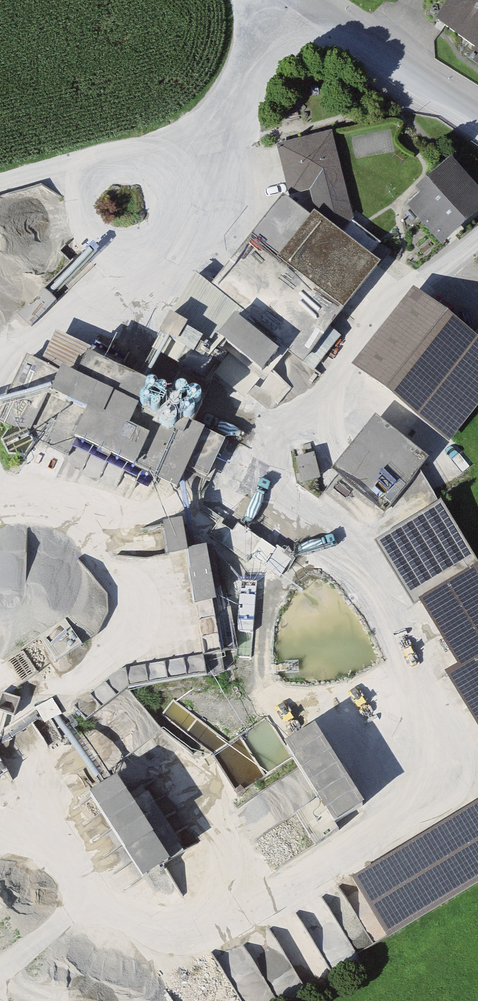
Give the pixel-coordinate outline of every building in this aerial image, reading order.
[(438,24),(468,49),(477,58),(477,0),(458,0),(438,24)] [(333,137),(281,149),(294,198),(315,192),(321,211),(283,259),(258,239),(210,291),(195,277),(158,347),(202,366),(220,341),(266,377),(290,350),(307,365),(385,265),(357,243),(333,137)] [(456,164),(409,201),(444,246),(477,220),(477,192),(456,164)] [(423,294),(362,365),(443,435),(477,395),(477,342),(423,294)] [(60,341),(48,369),(25,358),(0,415),(0,417),(39,435),(56,398),(92,414),(81,437),(205,492),(225,448),(196,435),(209,406),(60,341)] [(334,470),(386,516),(431,465),(380,419),(334,470)] [(377,543),(409,606),(421,600),(457,670),(451,673),(477,726),(477,568),(447,508),(377,543)] [(193,601),(222,600),(219,551),(190,553),(188,527),(167,528),(169,562),(190,561),(193,601)] [(71,604),(70,582),(67,577),(66,563),(53,563),(53,555),(35,530),(14,530),(14,546),(3,554),(4,595),(0,595),(0,604),(71,604)] [(365,822),(325,736),(291,751),(316,806),(299,814),(314,845),(365,822)] [(172,860),(119,781),(94,798),(147,877),(172,860)] [(355,876),(391,938),(477,888),(477,805),(355,876)] [(244,943),(221,954),(239,992),(263,981),(244,943)]
